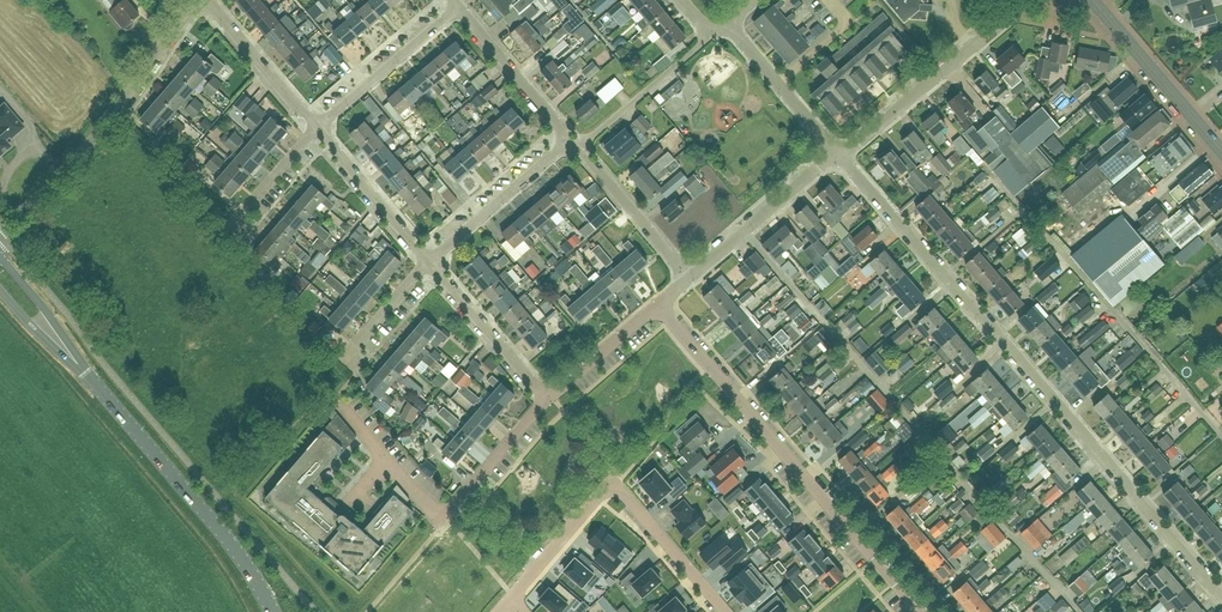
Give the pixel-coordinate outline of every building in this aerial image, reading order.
[(118,5),(110,11),(124,28),(124,27),(125,29),(128,29),(134,25),(134,21),(133,20),(139,14),(127,0),(114,0),(118,5)] [(246,12),(260,0),(236,0),(246,12)] [(246,12),(256,23),(270,11),(268,9),(262,2),(265,0),(260,0),(246,12)] [(369,0),(362,0),(365,4),(367,2),(380,17),(391,8),(385,0),(370,0),(369,0)] [(489,10),(500,0),(480,0),(489,10)] [(489,10),(499,21),(510,11),(507,7),(515,0),(500,0),(489,10)] [(534,0),(520,0),(513,6),(520,13),(534,0)] [(560,10),(568,3),(565,0),(552,0),(560,10)] [(613,2),(611,0),(600,0),(591,7),(597,15),(613,2)] [(640,11),(645,17),(637,24),(626,33),(632,40),(640,34),(639,33),(664,12),(654,0),(652,0),(640,11)] [(640,11),(652,0),(631,0),(640,11)] [(785,19),(777,10),(784,4),(781,0),(773,6),(754,23),(765,36),(785,19)] [(904,23),(909,19),(927,20),(927,11),(930,11),(931,5),(933,5),(933,4),(928,4),(928,0),(885,0),(904,23)] [(1192,12),(1190,12),(1194,27),(1216,21),(1212,6),(1204,8),(1202,0),(1188,0),(1192,12)] [(359,10),(353,3),(348,7),(354,14),(356,12),(369,27),(380,17),(367,2),(365,4),(359,10)] [(256,23),(266,35),(280,23),(278,21),(272,14),(280,7),(276,3),(268,9),(270,11),(256,23)] [(608,13),(620,27),(631,17),(619,3),(608,13)] [(562,10),(570,20),(576,26),(583,21),(569,5),(562,10)] [(519,46),(543,26),(549,21),(545,16),(539,22),(539,21),(531,28),(527,23),(537,14),(531,6),(520,16),(525,23),(522,25),(521,25),(509,35),(519,46)] [(345,22),(357,37),(369,27),(356,12),(354,14),(347,20),(341,13),(337,16),(343,23),(345,22)] [(652,34),(657,39),(661,36),(674,24),(664,12),(639,33),(640,34),(645,40),(652,34)] [(833,65),(888,17),(883,12),(829,59),(828,58),(818,67),(826,77),(836,68),(833,65)] [(792,13),(785,19),(765,36),(777,49),(796,32),(788,23),(796,17),(792,13)] [(286,14),(278,21),(280,23),(266,35),(275,46),(290,34),(288,32),(282,25),(289,18),(286,14)] [(336,29),(330,22),(325,26),(332,34),(329,37),(340,51),(345,46),(346,47),(357,37),(345,22),(343,23),(336,29)] [(584,23),(577,29),(583,36),(587,41),(594,34),(584,23)] [(685,37),(674,24),(661,36),(672,48),(685,37)] [(815,38),(823,31),(817,24),(809,31),(815,38)] [(299,46),(298,44),(291,36),(299,30),(296,26),(288,32),(290,34),(275,46),(285,58),(299,46)] [(540,48),(536,42),(548,32),(543,26),(519,46),(528,58),(540,48)] [(789,63),(808,46),(800,36),(807,30),(803,26),(796,32),(777,49),(789,63)] [(558,43),(569,33),(563,27),(553,36),(558,43)] [(899,54),(905,48),(891,32),(817,95),(834,115),(843,107),(841,104),(846,100),(848,102),(857,94),(855,92),(860,87),(863,90),(872,82),(870,79),(875,74),(877,77),(886,69),(884,66),(889,62),(892,64),(901,57),(899,54)] [(305,37),(298,44),(299,46),(285,58),(295,69),(309,57),(307,55),(301,48),(309,41),(305,37)] [(540,71),(550,83),(579,58),(596,43),(592,38),(575,53),(558,68),(552,61),(540,71)] [(470,54),(469,56),(456,41),(445,51),(457,66),(459,64),(466,58),(473,66),(478,63),(470,54)] [(557,60),(569,50),(563,42),(551,52),(557,60)] [(1068,45),(1053,42),(1049,59),(1039,57),(1035,76),(1048,79),(1050,71),(1058,72),(1060,62),(1064,63),(1068,45)] [(330,45),(323,51),(335,66),(342,59),(330,45)] [(1012,69),(1024,59),(1013,47),(997,61),(1007,73),(1002,77),(1012,88),(1021,80),(1012,69)] [(1106,72),(1109,56),(1108,56),(1108,55),(1107,54),(1101,53),(1100,53),(1100,55),(1093,53),(1094,50),(1080,48),(1076,67),(1106,72)] [(309,57),(295,69),(305,81),(319,69),(311,60),(319,53),(315,49),(307,55),(309,57)] [(1210,59),(1221,73),(1221,49),(1210,59)] [(446,75),(448,74),(455,68),(462,76),(466,72),(459,64),(457,66),(445,51),(433,60),(446,75)] [(211,53),(206,60),(198,54),(188,65),(203,78),(210,71),(218,74),(225,65),(211,53)] [(659,73),(673,61),(667,54),(653,67),(659,73)] [(705,65),(719,82),(733,71),(719,54),(705,65)] [(568,79),(585,65),(579,58),(550,83),(559,94),(571,84),(568,79)] [(451,86),(455,82),(448,74),(446,75),(433,60),(422,70),(435,85),(437,83),(444,77),(451,86)] [(587,80),(598,70),(592,63),(581,72),(587,80)] [(203,78),(188,65),(179,76),(194,89),(203,78)] [(444,92),(437,83),(435,85),(422,70),(411,80),(424,95),(425,93),(432,87),(439,95),(444,92)] [(999,100),(1009,92),(1004,87),(1001,90),(997,85),(998,85),(986,71),(974,81),(986,95),(991,91),(999,100)] [(478,90),(488,80),(481,73),(471,82),(478,90)] [(194,89),(179,76),(169,86),(185,100),(194,89)] [(223,85),(214,77),(209,83),(218,90),(223,85)] [(1113,108),(1116,105),(1117,106),(1137,89),(1127,77),(1107,94),(1112,99),(1108,102),(1113,108)] [(599,110),(624,89),(615,78),(597,93),(601,98),(595,103),(591,99),(576,112),(585,123),(600,110),(599,110)] [(411,80),(399,89),(412,104),(414,103),(421,97),(428,105),(432,101),(425,93),(424,95),(411,80)] [(685,86),(679,80),(660,95),(666,101),(685,86)] [(141,82),(136,89),(141,93),(147,86),(141,82)] [(204,89),(213,96),(218,90),(209,83),(204,89)] [(498,91),(491,83),(480,92),(487,100),(498,91)] [(160,97),(175,110),(185,100),(169,86),(160,97)] [(421,111),(414,103),(412,104),(399,89),(388,99),(398,111),(392,116),(397,121),(403,117),(401,114),(410,106),(416,114),(421,111)] [(241,110),(251,99),(244,93),(234,104),(241,110)] [(660,103),(664,100),(659,93),(654,96),(660,103)] [(1037,146),(1060,127),(1043,106),(1010,134),(995,117),(977,132),(970,124),(971,123),(966,117),(975,110),(960,93),(948,103),(959,116),(955,119),(966,132),(963,134),(980,154),(989,146),(992,150),(996,147),(998,149),(984,160),(1014,196),(1052,164),(1037,146)] [(1130,127),(1155,106),(1145,94),(1120,115),(1130,127)] [(151,108),(166,121),(175,110),(160,97),(151,108)] [(195,99),(190,104),(199,112),(204,106),(195,99)] [(262,129),(277,142),(287,131),(272,118),(267,124),(261,119),(262,118),(254,111),(258,106),(251,100),(242,111),(248,117),(262,129)] [(9,146),(9,147),(10,146),(9,145),(4,140),(9,135),(10,137),(9,137),(10,138),(11,137),(22,127),(23,127),(22,126),(4,104),(3,104),(2,104),(3,104),(0,107),(0,154),(9,146)] [(194,118),(199,112),(190,104),(185,110),(194,118)] [(1002,124),(1010,117),(1000,105),(992,112),(1002,124)] [(500,117),(513,132),(525,122),(512,107),(503,115),(496,107),(492,111),(499,119),(500,117)] [(166,121),(151,108),(141,119),(156,132),(166,121)] [(1062,194),(1077,213),(1139,162),(1135,158),(1142,153),(1139,150),(1170,124),(1169,124),(1168,125),(1164,120),(1165,119),(1158,110),(1120,141),(1123,143),(1098,163),(1062,194)] [(940,144),(946,138),(940,131),(946,126),(935,113),(922,124),(932,137),(933,136),(940,144)] [(374,132),(368,125),(376,119),(372,114),(364,121),(365,121),(350,134),(360,145),(374,133),(374,132)] [(248,117),(243,123),(252,130),(253,130),(258,134),(253,139),(268,153),(277,142),(262,129),(248,117)] [(489,127),(502,142),(513,132),(500,117),(499,119),(492,125),(485,117),(481,121),(487,128),(489,127)] [(641,117),(634,123),(643,134),(650,128),(641,117)] [(180,134),(185,128),(176,120),(171,126),(180,134)] [(171,126),(166,132),(175,140),(180,134),(171,126)] [(360,145),(369,157),(384,144),(377,136),(385,130),(381,126),(374,132),(374,133),(360,145)] [(489,127),(487,128),(480,135),(474,127),(469,130),(476,138),(478,137),(491,152),(502,142),(489,127)] [(621,163),(641,146),(627,130),(621,136),(620,134),(615,138),(613,135),(601,145),(608,153),(610,152),(612,155),(613,157),(614,156),(621,163)] [(922,163),(932,155),(913,132),(902,141),(915,156),(915,155),(922,163)] [(244,140),(235,133),(229,138),(238,146),(244,140)] [(1098,153),(1096,151),(1081,163),(1086,169),(1121,140),(1115,134),(1101,147),(1103,149),(1098,153)] [(1177,135),(1111,189),(1126,207),(1153,184),(1154,185),(1192,153),(1177,135)] [(960,136),(952,143),(963,156),(971,149),(960,136)] [(369,157),(379,168),(394,156),(393,155),(387,148),(395,141),(391,137),(384,144),(369,157)] [(467,146),(480,161),(491,152),(478,137),(476,138),(469,144),(463,138),(459,141),(465,148),(467,146)] [(229,138),(224,144),(233,152),(238,146),(229,138)] [(268,153),(253,139),(243,150),(259,163),(268,153)] [(804,154),(800,146),(793,150),(790,144),(778,150),(786,164),(804,154)] [(649,162),(662,152),(657,145),(644,155),(649,162)] [(456,156),(468,171),(480,161),(467,146),(465,148),(458,154),(452,148),(448,151),(454,158),(456,156)] [(404,167),(402,166),(397,159),(404,153),(401,148),(393,155),(394,156),(379,168),(389,180),(404,167)] [(243,150),(234,161),(249,174),(259,163),(243,150)] [(536,150),(520,158),(525,168),(541,160),(536,150)] [(883,154),(875,160),(883,170),(885,168),(894,179),(906,168),(890,150),(884,155),(883,154)] [(955,163),(961,157),(955,150),(949,156),(955,163)] [(640,188),(664,168),(674,159),(668,152),(646,171),(642,166),(630,176),(640,188)] [(952,168),(939,153),(932,159),(945,174),(952,168)] [(220,168),(225,162),(216,154),(211,160),(220,168)] [(456,156),(454,158),(446,164),(441,157),(436,161),(444,170),(446,168),(457,181),(468,171),(456,156)] [(410,159),(402,166),(404,167),(389,180),(399,191),(413,179),(412,177),(406,170),(414,163),(410,159)] [(194,175),(194,174),(199,169),(188,160),(183,166),(194,175)] [(211,160),(206,166),(214,174),(220,168),(211,160)] [(650,199),(659,191),(661,189),(656,183),(669,172),(670,174),(680,166),(674,160),(664,168),(640,188),(650,199)] [(234,161),(225,172),(240,185),(249,174),(234,161)] [(1189,196),(1214,175),(1202,161),(1184,177),(1185,179),(1179,184),(1176,187),(1177,188),(1171,193),(1179,202),(1188,194),(1189,196)] [(924,192),(930,186),(932,185),(916,167),(909,174),(924,192)] [(292,181),(299,177),(295,170),(288,174),(292,181)] [(420,170),(412,177),(413,179),(399,191),(408,202),(423,190),(422,188),(416,181),(424,174),(420,170)] [(240,185),(225,172),(215,183),(230,196),(240,185)] [(670,181),(676,189),(687,179),(681,172),(670,181)] [(459,196),(441,174),(433,181),(451,203),(459,196)] [(571,199),(573,198),(580,192),(587,200),(592,196),(583,186),(581,188),(570,174),(558,184),(571,199)] [(694,174),(683,183),(689,191),(700,182),(694,174)] [(981,186),(993,203),(1004,196),(992,179),(981,186)] [(430,181),(422,188),(423,190),(408,202),(418,214),(433,202),(425,193),(433,186),(430,181)] [(915,207),(926,220),(940,208),(936,204),(941,199),(937,195),(944,188),(937,181),(930,187),(934,191),(915,207)] [(560,209),(562,207),(569,201),(576,210),(580,206),(573,198),(571,199),(558,184),(547,194),(560,209)] [(313,185),(303,197),(316,208),(321,202),(330,210),(335,205),(332,202),(327,198),(325,197),(325,196),(313,185)] [(840,216),(841,215),(849,209),(841,200),(842,200),(830,185),(819,194),(825,201),(821,204),(822,205),(828,212),(823,215),(823,216),(832,227),(842,219),(840,216)] [(1221,208),(1221,186),(1220,188),(1217,185),(1202,199),(1216,214),(1221,208)] [(336,198),(331,193),(327,198),(332,202),(336,198)] [(549,219),(550,217),(557,211),(564,219),(569,215),(562,207),(560,209),(547,194),(536,204),(549,219)] [(684,209),(692,202),(686,195),(677,202),(675,200),(661,212),(670,222),(684,210),(684,209)] [(303,197),(293,208),(306,219),(316,208),(303,197)] [(537,228),(539,227),(546,221),(553,229),(558,225),(550,217),(549,219),(536,204),(525,213),(537,228)] [(585,216),(596,229),(608,218),(598,205),(585,216)] [(827,232),(825,231),(818,222),(820,220),(807,205),(796,215),(808,229),(804,233),(819,251),(824,246),(818,239),(827,232)] [(1162,205),(1159,206),(1158,205),(1139,220),(1145,227),(1138,233),(1122,214),(1071,256),(1113,306),(1118,302),(1123,308),(1122,312),(1126,317),(1142,304),(1131,291),(1164,264),(1144,240),(1162,225),(1160,223),(1168,217),(1167,216),(1168,213),(1162,205)] [(1181,249),(1203,230),(1184,207),(1161,226),(1181,249)] [(283,219),(296,231),(301,225),(307,230),(309,227),(308,227),(311,224),(306,219),(293,208),(283,219)] [(950,221),(940,208),(926,220),(937,232),(950,221)] [(996,208),(985,217),(990,222),(1001,213),(996,208)] [(526,238),(528,236),(535,230),(542,239),(546,235),(539,227),(537,228),(525,213),(513,223),(526,238)] [(291,246),(294,243),(294,244),(296,241),(291,236),(296,231),(283,219),(273,231),(291,246)] [(568,219),(562,222),(569,233),(574,230),(568,219)] [(314,221),(311,224),(308,227),(309,227),(317,234),(322,228),(314,221)] [(937,232),(948,245),(961,233),(950,221),(937,232)] [(526,238),(513,223),(502,233),(515,248),(524,240),(531,248),(535,244),(528,236),(526,238)] [(351,236),(357,240),(366,229),(360,225),(351,236)] [(786,225),(774,235),(786,249),(792,243),(797,248),(797,249),(803,244),(786,225)] [(846,236),(837,225),(832,229),(842,239),(846,236)] [(841,243),(850,253),(851,253),(853,256),(857,252),(858,253),(877,236),(868,225),(853,238),(850,235),(841,243)] [(1022,244),(1032,236),(1023,225),(1013,233),(1022,244)] [(325,241),(330,235),(322,228),(317,234),(325,241)] [(273,231),(263,242),(276,253),(282,247),(287,252),(289,250),(297,257),(302,250),(294,244),(294,243),(291,246),(273,231)] [(569,238),(578,246),(584,238),(575,231),(569,238)] [(972,246),(961,233),(948,245),(959,257),(972,246)] [(779,264),(784,270),(791,265),(786,259),(785,260),(784,260),(779,254),(786,249),(774,235),(763,245),(779,264)] [(318,238),(312,244),(326,256),(331,249),(318,238)] [(374,249),(383,257),(378,262),(391,274),(401,262),(396,257),(400,253),(383,239),(374,249)] [(1022,248),(1027,254),(1039,244),(1033,239),(1022,248)] [(631,255),(625,260),(636,273),(648,263),(637,250),(636,250),(628,241),(623,245),(631,255)] [(271,259),(276,253),(263,242),(253,253),(266,265),(267,264),(276,273),(280,267),(271,259)] [(599,259),(605,253),(598,245),(592,251),(599,259)] [(486,249),(477,256),(477,257),(464,268),(474,280),(489,267),(488,266),(482,260),(490,253),(486,249)] [(310,258),(302,250),(297,257),(305,264),(310,258)] [(876,269),(880,275),(894,263),(884,251),(862,270),(867,277),(876,269)] [(344,258),(352,266),(358,259),(350,252),(344,258)] [(754,272),(764,263),(755,252),(744,261),(754,272)] [(606,267),(612,261),(605,253),(599,259),(606,267)] [(965,265),(976,277),(989,266),(979,253),(965,265)] [(829,284),(838,276),(835,271),(821,256),(812,263),(829,284)] [(1060,265),(1052,256),(1034,272),(1042,281),(1060,265)] [(352,266),(361,273),(366,267),(358,259),(352,266)] [(474,280),(484,291),(499,279),(498,278),(492,271),(499,264),(495,260),(488,266),(489,267),(474,280)] [(534,260),(526,266),(534,277),(542,271),(534,260)] [(625,260),(614,270),(625,282),(636,273),(625,260)] [(1221,269),(1221,260),(1205,274),(1210,280),(1221,269)] [(309,278),(314,271),(316,268),(308,261),(300,271),(309,278)] [(835,271),(838,276),(840,278),(852,267),(847,261),(835,271)] [(378,262),(368,274),(382,285),(391,274),(378,262)] [(894,263),(880,275),(886,281),(881,285),(885,290),(890,286),(904,274),(894,263)] [(575,265),(568,270),(575,279),(582,273),(575,265)] [(724,280),(736,290),(749,276),(737,265),(724,280)] [(995,272),(989,266),(976,277),(987,290),(1000,278),(1006,273),(1000,267),(995,272)] [(625,282),(614,270),(611,267),(600,277),(602,279),(613,292),(625,282)] [(507,289),(515,283),(505,271),(498,278),(499,279),(484,291),(494,302),(508,290),(507,289)] [(542,283),(547,289),(560,277),(555,272),(542,283)] [(580,299),(591,311),(602,302),(591,289),(596,285),(591,279),(589,281),(582,273),(575,279),(582,287),(580,289),(585,294),(580,299)] [(368,274),(359,285),(372,296),(382,285),(368,274)] [(896,293),(900,298),(914,286),(904,274),(890,286),(892,288),(888,292),(892,296),(896,293)] [(330,275),(324,282),(333,289),(338,282),(330,275)] [(1011,291),(1000,278),(987,290),(998,302),(1011,291)] [(1201,288),(1205,283),(1201,278),(1196,283),(1201,288)] [(591,289),(602,302),(613,292),(602,279),(596,285),(591,289)] [(727,296),(723,291),(728,286),(723,280),(704,296),(713,307),(727,296)] [(339,307),(352,319),(362,308),(349,296),(344,292),(347,290),(338,282),(333,289),(341,296),(339,297),(344,301),(339,307)] [(494,302),(503,314),(518,301),(517,301),(511,293),(519,287),(515,283),(507,289),(508,290),(494,302)] [(359,285),(349,296),(362,308),(372,296),(359,285)] [(924,298),(914,286),(900,298),(905,303),(896,310),(902,317),(924,298)] [(880,302),(889,295),(882,287),(873,294),(880,302)] [(1047,290),(1037,298),(1041,304),(1052,295),(1047,290)] [(743,296),(749,303),(755,298),(749,291),(743,296)] [(1011,291),(998,302),(1009,315),(1022,304),(1011,291)] [(635,292),(622,298),(628,310),(641,304),(635,292)] [(1083,292),(1073,300),(1080,309),(1090,300),(1083,292)] [(518,301),(503,314),(513,325),(528,313),(527,312),(521,305),(529,299),(525,294),(517,301),(518,301)] [(880,302),(873,294),(864,301),(872,310),(880,302)] [(565,295),(560,299),(568,308),(568,309),(579,321),(591,311),(580,299),(573,304),(565,295)] [(744,307),(749,303),(743,296),(738,301),(736,298),(732,302),(727,296),(713,307),(723,319),(737,307),(741,304),(744,307)] [(789,309),(794,317),(803,310),(798,303),(789,309)] [(1088,304),(1075,315),(1081,321),(1093,310),(1088,304)] [(352,319),(339,307),(334,313),(325,305),(320,311),(342,330),(352,319)] [(513,325),(523,337),(537,324),(537,323),(531,316),(538,310),(534,306),(527,312),(528,313),(513,325)] [(747,319),(737,307),(723,319),(733,330),(747,319)] [(1062,307),(1056,311),(1061,319),(1067,316),(1062,307)] [(1019,319),(1030,332),(1043,321),(1032,308),(1019,319)] [(931,333),(945,321),(934,309),(920,320),(920,321),(914,326),(925,338),(931,333)] [(801,312),(792,319),(797,325),(806,317),(801,312)] [(842,320),(847,326),(855,319),(856,319),(851,313),(842,320)] [(764,319),(770,325),(775,321),(769,314),(764,319)] [(1050,314),(1043,321),(1030,332),(1040,345),(1054,333),(1061,327),(1050,314)] [(544,317),(537,323),(537,324),(523,337),(533,348),(547,336),(540,328),(548,321),(544,317)] [(811,323),(806,317),(797,325),(802,331),(811,323)] [(429,341),(434,335),(443,343),(448,337),(438,329),(439,329),(426,318),(416,329),(429,341)] [(743,342),(757,330),(747,319),(733,330),(743,342)] [(770,325),(764,319),(759,323),(764,330),(770,325)] [(860,325),(855,319),(847,326),(852,332),(860,325)] [(1090,344),(1109,328),(1103,320),(1084,336),(1090,344)] [(945,321),(931,333),(942,345),(956,334),(945,321)] [(894,329),(889,323),(880,331),(885,337),(894,329)] [(896,345),(913,331),(907,324),(890,338),(896,345)] [(1068,324),(1061,330),(1066,336),(1073,330),(1068,324)] [(822,328),(815,334),(821,342),(829,335),(822,328)] [(423,348),(429,341),(416,329),(406,341),(419,352),(419,353),(424,358),(422,361),(429,368),(435,361),(427,355),(429,353),(423,348)] [(766,342),(757,330),(743,342),(753,353),(766,342)] [(1040,345),(1051,357),(1065,346),(1054,333),(1040,345)] [(966,346),(956,334),(942,345),(942,346),(936,351),(946,363),(952,358),(953,358),(966,346)] [(763,366),(776,355),(779,358),(786,351),(773,336),(766,342),(753,353),(763,366)] [(396,352),(409,363),(415,369),(422,361),(424,358),(419,353),(419,352),(406,341),(396,352)] [(977,359),(966,346),(953,358),(954,359),(948,364),(957,375),(963,370),(963,371),(977,359)] [(1051,357),(1062,369),(1075,358),(1065,346),(1051,357)] [(1086,348),(1075,358),(1062,369),(1073,382),(1086,370),(1080,363),(1091,354),(1086,348)] [(1122,368),(1134,357),(1128,350),(1115,361),(1122,368)] [(396,352),(386,364),(399,375),(409,363),(396,352)] [(865,360),(872,368),(881,360),(874,352),(865,360)] [(913,363),(907,355),(896,365),(902,372),(913,363)] [(458,368),(448,360),(444,365),(453,374),(458,368)] [(888,368),(881,360),(872,368),(879,376),(888,368)] [(444,369),(435,361),(429,368),(438,375),(444,369)] [(481,367),(475,361),(466,372),(479,383),(485,377),(478,371),(481,367)] [(768,380),(778,392),(792,380),(787,375),(793,370),(788,363),(768,380)] [(1084,395),(1097,383),(1101,388),(1110,380),(1094,363),(1086,370),(1073,382),(1084,395)] [(390,386),(399,375),(386,364),(376,375),(390,386)] [(812,375),(813,376),(814,376),(817,379),(829,368),(826,364),(812,375)] [(829,370),(819,378),(824,384),(834,376),(829,370)] [(987,370),(973,382),(964,389),(971,396),(979,389),(983,393),(997,382),(987,370)] [(452,382),(461,389),(464,386),(468,380),(460,373),(452,382)] [(394,400),(385,392),(390,386),(376,375),(367,386),(379,397),(373,404),(374,405),(370,410),(373,414),(379,409),(385,414),(392,406),(390,405),(394,400)] [(440,390),(447,381),(439,375),(432,383),(440,390)] [(1122,389),(1130,382),(1124,375),(1116,383),(1122,389)] [(502,384),(492,376),(487,382),(496,390),(492,395),(505,406),(515,395),(502,384)] [(820,383),(817,379),(814,376),(813,376),(809,380),(815,387),(820,383)] [(778,392),(788,403),(802,392),(800,390),(804,387),(800,382),(796,385),(792,380),(778,392)] [(804,385),(807,389),(809,392),(815,387),(809,380),(804,385)] [(953,388),(947,381),(934,392),(940,399),(953,388)] [(994,405),(993,405),(1007,393),(997,382),(983,393),(989,400),(983,405),(985,407),(988,410),(994,405)] [(424,390),(415,383),(410,389),(418,396),(424,390)] [(464,386),(461,389),(458,392),(466,400),(472,393),(464,386)] [(788,403),(798,415),(812,403),(808,399),(812,395),(809,392),(807,389),(803,393),(802,392),(788,403)] [(877,390),(868,398),(881,413),(890,405),(877,390)] [(1138,392),(1125,401),(1129,407),(1143,398),(1138,392)] [(477,404),(481,408),(482,407),(495,417),(505,406),(492,395),(486,402),(481,397),(479,399),(472,393),(466,400),(474,407),(477,404)] [(985,407),(977,414),(983,421),(992,413),(999,420),(1003,416),(1017,405),(1007,393),(993,405),(994,405),(988,410),(985,407)] [(944,411),(957,400),(952,394),(939,405),(944,411)] [(852,405),(863,402),(861,395),(850,399),(852,405)] [(1094,406),(1105,419),(1121,405),(1116,399),(1114,402),(1107,395),(1094,406)] [(829,403),(834,410),(840,406),(834,398),(829,403)] [(418,411),(408,402),(400,417),(411,423),(418,411)] [(821,415),(812,403),(798,415),(808,426),(821,415)] [(823,408),(826,411),(829,415),(834,410),(829,403),(823,408)] [(454,404),(451,411),(462,415),(465,408),(454,404)] [(1017,405),(1003,416),(1008,422),(999,430),(1005,436),(1027,417),(1017,405)] [(1105,419),(1115,431),(1129,419),(1123,412),(1125,410),(1121,405),(1105,419)] [(481,408),(472,418),(485,429),(495,417),(482,407),(481,408)] [(438,415),(446,422),(452,416),(444,408),(438,415)] [(892,408),(887,411),(897,427),(902,424),(892,408)] [(1154,417),(1148,410),(1141,417),(1146,423),(1154,417)] [(808,426),(818,438),(831,426),(826,420),(830,417),(829,415),(826,411),(822,415),(821,415),(808,426)] [(863,427),(879,421),(876,413),(860,420),(863,427)] [(413,510),(394,494),(385,505),(363,530),(353,522),(345,515),(344,514),(343,514),(342,514),(341,515),(339,516),(332,510),(333,510),(307,488),(342,447),(345,449),(356,437),(337,414),(323,430),(317,437),(307,449),(288,471),(277,483),(277,484),(265,497),(293,521),(308,534),(320,544),(320,545),(332,555),(332,554),(337,559),(349,569),(357,576),(360,573),(370,561),(370,560),(374,556),(385,544),(384,544),(413,510)] [(684,466),(692,476),(707,463),(699,453),(697,455),(693,451),(710,435),(703,427),(706,426),(696,414),(686,423),(691,429),(681,437),(687,445),(679,453),(682,456),(678,460),(683,466),(684,466)] [(975,428),(983,421),(977,414),(969,421),(975,428)] [(419,431),(427,422),(421,416),(413,425),(419,431)] [(457,435),(453,440),(466,451),(475,440),(463,429),(462,430),(458,426),(460,423),(452,416),(446,422),(454,429),(452,431),(457,435)] [(472,418),(463,429),(475,440),(485,429),(472,418)] [(1115,431),(1126,443),(1142,429),(1137,424),(1135,426),(1129,419),(1115,431)] [(828,450),(848,433),(837,421),(831,426),(818,438),(828,450)] [(906,422),(897,430),(905,439),(913,431),(906,422)] [(1033,441),(1037,447),(1051,435),(1041,424),(1020,442),(1025,448),(1033,441)] [(947,426),(936,435),(945,446),(956,437),(947,426)] [(1142,429),(1126,443),(1136,455),(1150,444),(1143,436),(1146,434),(1142,429)] [(862,430),(861,431),(846,444),(852,451),(868,437),(862,430)] [(1061,447),(1051,435),(1037,447),(1038,448),(1032,452),(1039,460),(1042,463),(1061,447)] [(408,436),(402,438),(404,444),(410,443),(408,436)] [(456,463),(466,451),(453,440),(448,446),(439,439),(434,444),(443,452),(456,463)] [(876,442),(869,447),(875,454),(881,448),(876,442)] [(906,450),(911,455),(919,448),(915,442),(906,450)] [(988,443),(977,453),(983,460),(995,450),(988,443)] [(1018,450),(1011,443),(999,454),(1005,461),(1018,450)] [(1136,455),(1147,467),(1163,453),(1159,448),(1156,451),(1150,444),(1136,455)] [(712,479),(724,493),(738,481),(739,482),(733,474),(745,463),(739,456),(742,454),(734,445),(724,453),(726,455),(711,467),(717,474),(712,479)] [(869,447),(864,452),(862,453),(865,456),(848,471),(858,482),(869,472),(870,472),(875,468),(871,462),(879,456),(876,453),(875,454),(869,447)] [(1071,458),(1061,447),(1042,463),(1039,460),(1032,466),(1038,473),(1045,466),(1049,470),(1053,466),(1057,470),(1071,458)] [(838,460),(848,471),(865,456),(862,453),(864,452),(862,449),(855,455),(850,450),(838,460)] [(1163,453),(1147,467),(1158,480),(1171,468),(1164,461),(1167,458),(1163,453)] [(1084,471),(1094,466),(1088,454),(1078,458),(1084,471)] [(1067,481),(1081,470),(1071,458),(1057,470),(1057,469),(1050,475),(1064,491),(1070,485),(1067,481)] [(894,464),(888,469),(894,477),(901,471),(894,464)] [(1185,479),(1194,471),(1189,465),(1180,473),(1185,479)] [(1024,472),(1027,476),(1030,479),(1038,473),(1032,466),(1024,472)] [(658,473),(655,469),(640,482),(640,481),(639,482),(640,483),(656,502),(656,503),(657,502),(669,492),(674,498),(686,487),(678,478),(669,486),(663,479),(665,478),(660,472),(658,473)] [(888,482),(894,477),(888,469),(881,475),(884,479),(867,493),(877,505),(889,494),(884,489),(890,484),(888,482)] [(858,482),(867,493),(884,479),(881,475),(881,476),(880,475),(875,479),(870,472),(869,472),(858,482)] [(1010,481),(1005,475),(989,489),(994,495),(1010,481)] [(1193,488),(1200,481),(1195,475),(1188,482),(1193,488)] [(744,491),(753,502),(768,488),(759,478),(744,491)] [(905,494),(910,500),(925,487),(920,481),(905,494)] [(1084,507),(1086,505),(1100,494),(1089,481),(1076,493),(1082,500),(1080,502),(1084,507)] [(955,488),(950,482),(937,493),(942,499),(955,488)] [(1174,506),(1190,492),(1186,486),(1183,489),(1177,482),(1163,493),(1174,506)] [(1200,496),(1208,490),(1203,484),(1195,490),(1200,496)] [(1045,508),(1061,494),(1055,486),(1038,500),(1045,508)] [(777,499),(768,488),(753,502),(761,512),(777,499)] [(1174,506),(1184,518),(1198,506),(1191,499),(1195,496),(1190,492),(1174,506)] [(1100,494),(1086,505),(1084,508),(1088,513),(1091,511),(1097,518),(1111,506),(1100,494)] [(1065,514),(1074,510),(1067,496),(1058,501),(1065,514)] [(923,510),(929,504),(923,497),(917,503),(923,510)] [(965,505),(959,498),(949,507),(954,513),(965,505)] [(761,512),(770,522),(785,509),(777,499),(761,512)] [(676,525),(687,538),(706,523),(694,509),(692,511),(683,500),(671,511),(677,517),(679,516),(682,520),(676,525)] [(917,515),(923,510),(917,503),(910,509),(913,512),(908,517),(896,527),(905,538),(917,528),(923,522),(917,515)] [(970,503),(959,512),(967,522),(978,513),(970,503)] [(908,517),(913,512),(910,509),(909,507),(904,512),(898,505),(886,515),(896,527),(908,517)] [(1111,506),(1097,518),(1092,522),(1099,529),(1096,531),(1100,536),(1121,518),(1111,506)] [(1207,511),(1204,513),(1198,506),(1184,518),(1195,530),(1212,516),(1207,511)] [(737,507),(733,511),(737,515),(741,511),(737,507)] [(794,519),(785,509),(770,522),(778,532),(794,519)] [(1076,528),(1089,517),(1082,509),(1069,520),(1074,526),(1076,528)] [(741,511),(737,515),(741,520),(745,516),(741,511)] [(1015,512),(1006,520),(1012,526),(1021,518),(1015,512)] [(1195,530),(1205,543),(1219,531),(1212,523),(1216,521),(1212,516),(1195,530)] [(1118,542),(1132,530),(1121,518),(1106,532),(1110,537),(1112,535),(1118,542)] [(942,519),(936,525),(942,532),(948,526),(942,519)] [(1005,538),(991,522),(980,531),(993,547),(1005,538)] [(1020,534),(1034,549),(1047,538),(1032,523),(1020,534)] [(935,537),(942,532),(936,525),(929,531),(932,534),(915,549),(924,560),(936,549),(931,544),(937,539),(935,537)] [(592,538),(589,542),(601,552),(595,559),(611,573),(621,560),(616,556),(624,546),(602,527),(599,531),(597,529),(590,537),(592,538)] [(767,544),(779,535),(773,527),(761,535),(767,544)] [(929,531),(928,529),(922,533),(917,528),(905,538),(915,549),(932,534),(929,531)] [(751,537),(755,533),(751,529),(747,533),(751,537)] [(798,554),(814,542),(803,530),(788,543),(798,554)] [(1123,559),(1126,556),(1142,542),(1141,541),(1142,539),(1139,535),(1137,536),(1132,530),(1118,542),(1115,545),(1121,552),(1116,556),(1121,562),(1124,559),(1123,559)] [(1216,555),(1221,550),(1221,534),(1219,531),(1205,543),(1216,555)] [(755,533),(751,537),(755,542),(759,538),(755,533)] [(1077,553),(1089,542),(1084,536),(1072,547),(1077,553)] [(720,537),(700,554),(713,569),(726,558),(733,566),(747,553),(736,540),(729,546),(720,537)] [(955,547),(961,554),(968,548),(961,541),(955,547)] [(814,542),(798,554),(808,566),(823,554),(814,542)] [(1153,555),(1142,542),(1126,556),(1131,561),(1133,559),(1140,567),(1153,555)] [(936,549),(924,560),(934,571),(946,560),(951,556),(949,554),(950,554),(949,552),(942,544),(936,549)] [(950,554),(949,554),(951,556),(934,571),(943,582),(961,567),(955,559),(961,554),(955,547),(949,552),(950,554)] [(1059,557),(1066,566),(1078,556),(1071,547),(1059,557)] [(818,578),(833,565),(823,554),(808,566),(818,578)] [(570,564),(564,571),(589,592),(604,574),(591,564),(587,569),(573,557),(568,563),(570,564)] [(983,560),(969,571),(976,579),(989,567),(983,560)] [(774,565),(778,569),(782,565),(779,561),(774,565)] [(736,595),(761,574),(751,563),(728,583),(732,587),(730,589),(736,595)] [(778,569),(782,574),(786,570),(782,565),(778,569)] [(833,565),(818,578),(828,590),(843,577),(833,565)] [(1153,583),(1159,589),(1173,577),(1163,565),(1150,577),(1146,572),(1138,579),(1146,589),(1153,583)] [(660,576),(653,567),(638,580),(631,572),(621,581),(627,589),(625,591),(629,595),(634,591),(640,598),(661,580),(658,577),(660,576)] [(1123,576),(1127,582),(1136,575),(1132,569),(1123,576)] [(771,586),(761,574),(736,595),(741,602),(743,601),(747,605),(761,594),(769,587),(771,586)] [(1079,597),(1093,585),(1082,574),(1068,586),(1079,597)] [(982,582),(986,587),(991,582),(987,577),(982,582)] [(1120,577),(1109,587),(1114,593),(1125,584),(1120,577)] [(1183,588),(1173,577),(1159,589),(1164,595),(1158,599),(1161,602),(1164,605),(1183,588)] [(962,604),(975,592),(975,593),(978,590),(980,589),(977,586),(970,578),(953,593),(962,604)] [(1043,595),(1050,589),(1041,578),(1034,584),(1043,595)] [(981,591),(986,587),(982,582),(977,586),(980,589),(981,591)] [(799,588),(803,593),(808,589),(804,584),(799,588)] [(769,587),(761,594),(766,599),(773,593),(769,587)] [(984,603),(973,611),(992,611),(988,608),(1006,592),(1002,587),(984,603)] [(539,600),(553,611),(567,611),(571,608),(574,610),(581,603),(568,592),(562,599),(553,591),(549,588),(547,591),(545,589),(540,596),(541,597),(539,600)] [(1183,588),(1164,605),(1161,602),(1156,606),(1161,611),(1162,611),(1166,609),(1168,611),(1174,606),(1178,611),(1192,600),(1183,588)] [(807,598),(812,594),(808,589),(803,593),(807,598)] [(969,611),(973,611),(984,603),(979,597),(982,595),(978,590),(975,593),(975,592),(962,604),(969,611)] [(1048,594),(1038,603),(1045,611),(1055,602),(1048,594)] [(686,609),(683,606),(684,604),(677,596),(663,609),(658,603),(647,611),(683,611),(686,609)] [(782,611),(786,606),(777,596),(765,605),(771,611),(784,611),(782,611)] [(1071,606),(1064,597),(1054,606),(1059,611),(1064,611),(1071,606)] [(1192,600),(1178,611),(1201,611),(1202,611),(1192,600)]
